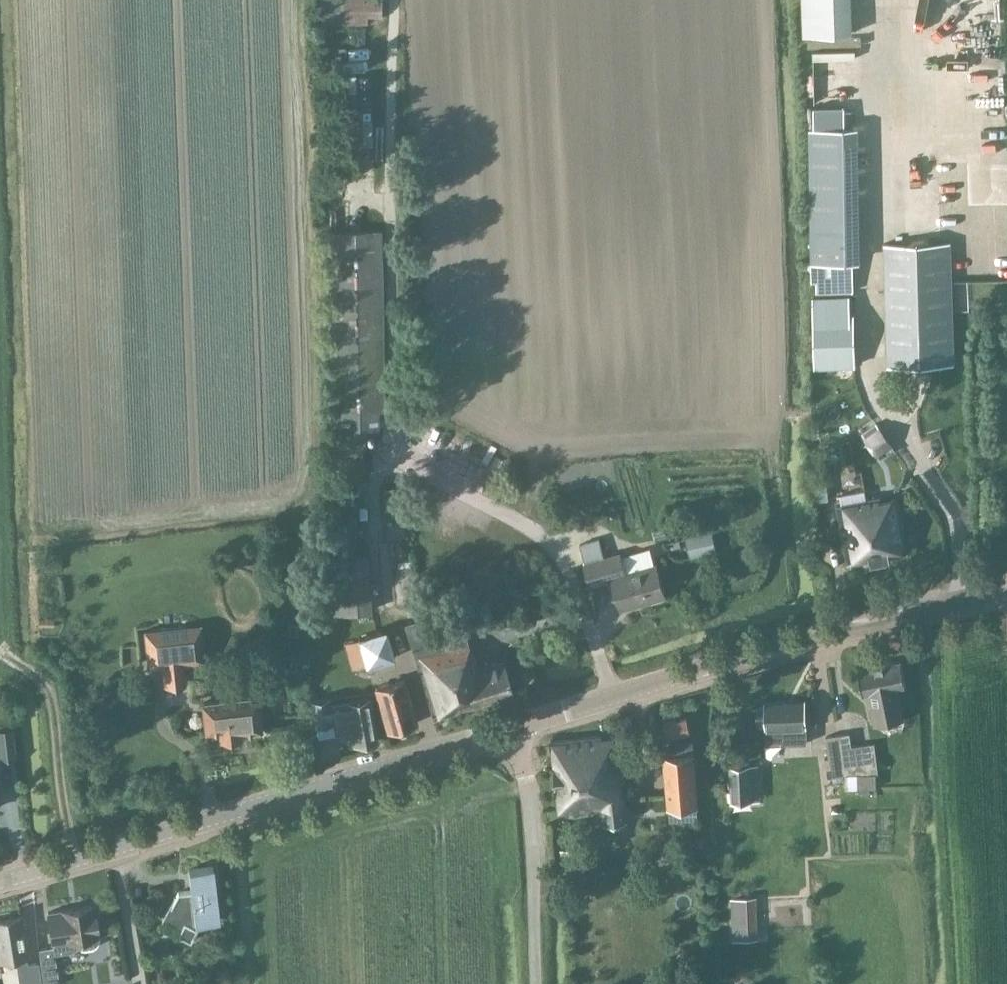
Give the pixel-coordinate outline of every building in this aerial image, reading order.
[(366,23),(366,18),(382,17),(382,0),(322,0),(323,25),(366,23)] [(803,34),(852,32),(851,0),(802,0),(803,34)] [(860,261),(859,127),(853,127),(853,110),(845,110),(845,106),(813,107),(814,128),(810,129),(812,262),(815,262),(817,291),(853,291),(850,261),(860,261)] [(364,153),(374,152),(373,132),(364,132),(364,153)] [(334,450),(336,450),(337,465),(361,464),(360,449),(366,449),(365,432),(379,431),(378,411),(384,410),(381,230),(328,232),(334,450)] [(951,241),(913,242),(884,243),(888,365),(955,363),(951,241)] [(851,295),(813,295),(814,365),(852,365),(851,295)] [(385,492),(396,492),(397,475),(386,474),(385,492)] [(867,499),(877,558),(906,552),(896,498),(881,500),(881,497),(867,499)] [(849,563),(877,558),(867,499),(854,502),(841,504),(838,505),(849,563)] [(325,612),(370,610),(367,553),(355,550),(357,515),(329,514),(326,554),(321,554),(325,612)] [(712,530),(687,536),(692,556),(718,550),(712,530)] [(601,537),(581,542),(586,559),(605,553),(601,537)] [(665,595),(656,562),(627,570),(622,551),(585,562),(592,586),(615,579),(622,608),(665,595)] [(433,719),(513,695),(503,660),(479,667),(476,656),(473,657),(463,626),(436,634),(432,620),(422,619),(405,624),(433,719)] [(161,657),(165,687),(185,685),(181,655),(203,653),(200,625),(145,631),(146,644),(148,659),(161,657)] [(367,666),(395,657),(386,628),(357,637),(367,666)] [(332,682),(356,681),(355,654),(331,655),(332,682)] [(863,694),(865,693),(868,705),(870,705),(874,725),(886,723),(904,719),(897,686),(906,685),(900,660),(858,669),(863,694)] [(388,731),(417,723),(408,691),(379,699),(388,731)] [(220,731),(221,739),(241,737),(240,734),(262,731),(258,697),(203,703),(206,732),(220,731)] [(316,701),(320,725),(337,723),(333,698),(316,701)] [(359,700),(355,701),(337,703),(342,728),(351,726),(354,744),(377,740),(372,708),(370,700),(360,702),(359,700)] [(783,744),(783,727),(807,725),(806,701),(765,703),(765,713),(763,713),(763,725),(766,724),(767,744),(783,744)] [(668,737),(690,731),(686,717),(664,723),(668,737)] [(15,756),(13,729),(0,730),(0,757),(15,756)] [(850,733),(838,735),(844,773),(844,774),(851,773),(851,777),(879,773),(875,743),(852,747),(850,733)] [(828,775),(844,773),(838,735),(826,736),(829,757),(825,758),(828,775)] [(551,741),(559,812),(601,808),(603,825),(628,822),(618,737),(601,739),(601,736),(551,741)] [(700,806),(693,739),(663,742),(664,755),(663,756),(668,808),(700,806)] [(752,779),(750,745),(723,746),(725,780),(752,779)] [(220,920),(213,867),(189,869),(190,885),(197,884),(198,890),(178,892),(172,905),(170,904),(162,919),(181,928),(177,935),(191,942),(198,929),(195,927),(198,923),(220,920)] [(55,953),(72,951),(75,949),(78,946),(84,949),(92,947),(95,945),(97,943),(97,939),(96,936),(99,935),(94,905),(48,912),(53,946),(39,949),(40,963),(44,983),(60,983),(55,953)] [(25,957),(28,956),(22,916),(0,920),(0,974),(3,973),(1,960),(16,958),(21,983),(41,983),(38,964),(27,965),(25,957)]
